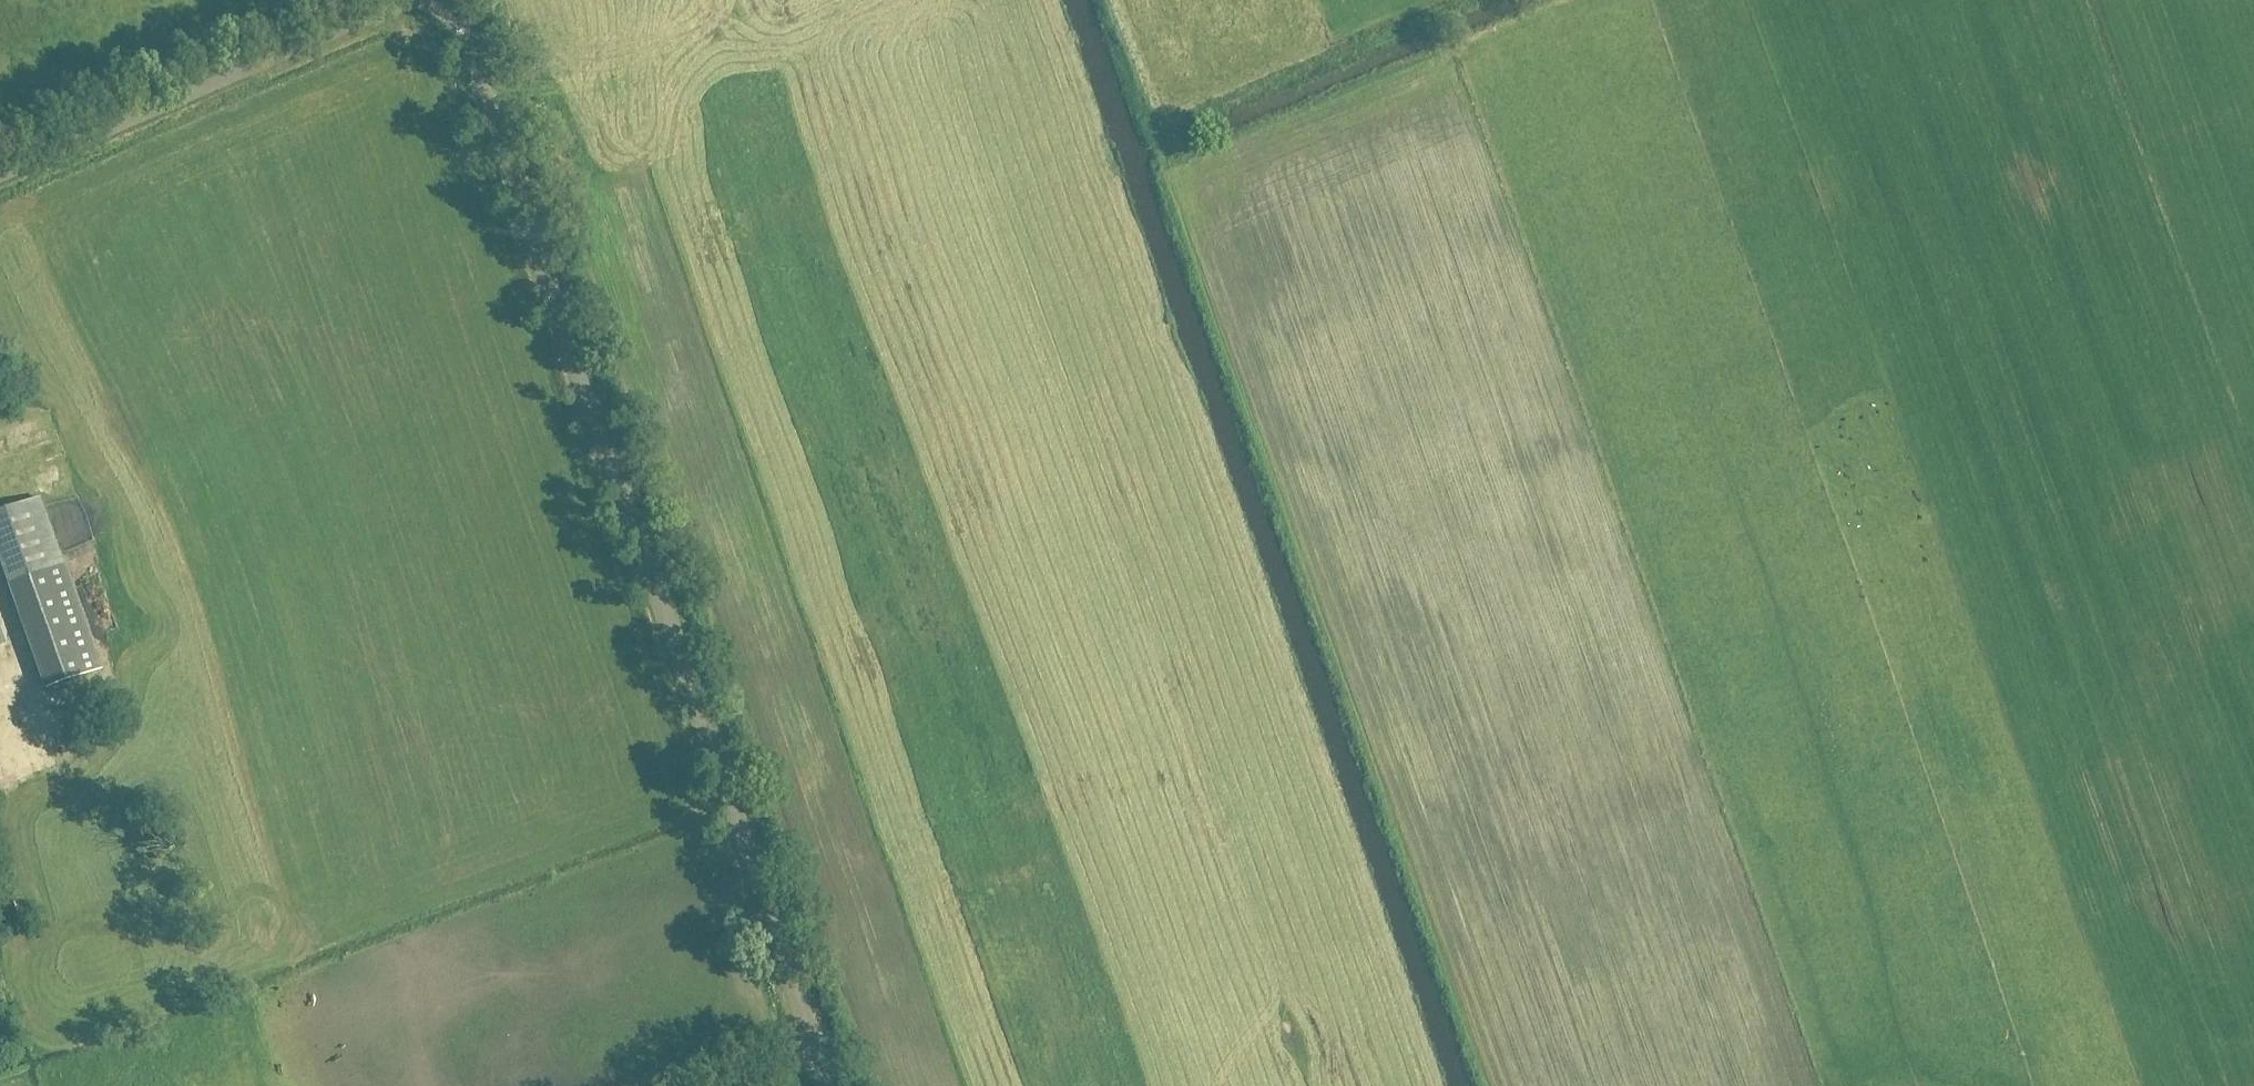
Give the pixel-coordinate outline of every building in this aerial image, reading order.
[(39,498),(0,512),(0,561),(8,584),(62,565),(39,498)] [(99,670),(62,565),(8,584),(16,608),(45,689),(99,670)] [(0,874),(0,939),(22,930),(0,874)]
